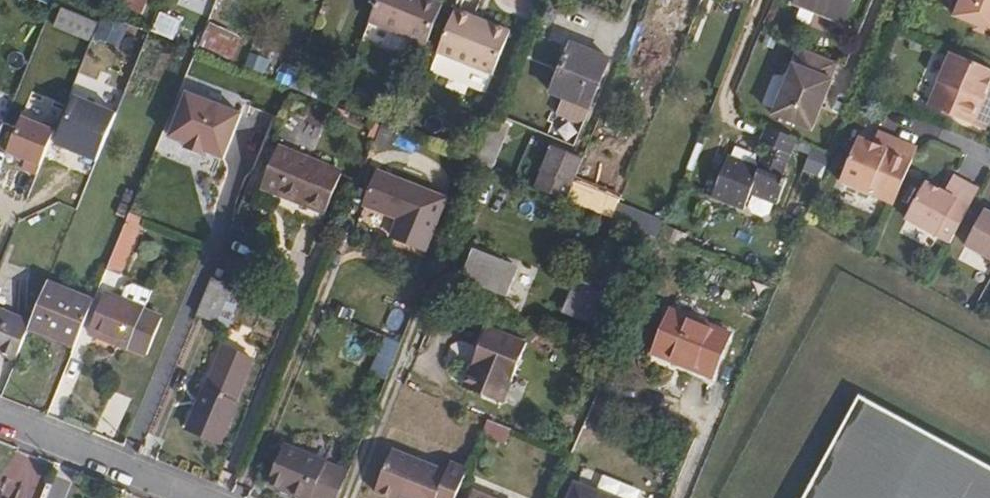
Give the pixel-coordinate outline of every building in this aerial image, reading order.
[(362,39),(404,56),(412,35),(427,41),(443,0),(377,0),(362,39)] [(798,1),(847,22),(856,0),(798,0),(798,1)] [(953,15),(989,31),(989,0),(959,0),(953,15)] [(99,21),(62,6),(55,24),(91,39),(99,21)] [(457,6),(439,50),(495,72),(513,29),(457,6)] [(207,22),(198,43),(234,58),(243,37),(207,22)] [(573,43),(553,92),(589,107),(610,57),(573,43)] [(773,117),(816,131),(843,66),(800,48),(773,117)] [(989,80),(989,69),(949,53),(927,106),(983,129),(988,118),(976,113),(984,95),(989,80)] [(460,62),(454,77),(484,89),(490,74),(460,62)] [(331,86),(324,101),(334,105),(340,89),(331,86)] [(241,113),(188,91),(170,135),(223,156),(241,113)] [(115,111),(74,94),(55,142),(96,159),(115,111)] [(984,95),(976,113),(988,118),(989,113),(989,98),(984,95)] [(55,129),(21,116),(7,150),(26,158),(23,167),(37,173),(55,129)] [(491,118),(474,161),(493,169),(510,125),(491,118)] [(729,155),(713,194),(747,208),(753,192),(781,202),(790,180),(782,176),(797,138),(776,128),(769,143),(772,144),(762,168),(729,155)] [(905,143),(887,136),(883,146),(900,153),(905,143)] [(893,205),(916,148),(905,143),(900,153),(883,146),(858,137),(840,184),(893,205)] [(554,145),(537,187),(567,199),(577,173),(584,157),(554,145)] [(277,146),(257,196),(320,223),(341,172),(277,146)] [(811,146),(803,171),(822,176),(830,151),(811,146)] [(377,172),(365,203),(400,219),(393,236),(424,249),(446,198),(377,172)] [(577,173),(567,199),(613,218),(624,192),(577,173)] [(949,245),(978,191),(953,177),(944,194),(925,184),(905,221),(949,245)] [(129,211),(105,270),(116,274),(140,215),(129,211)] [(984,213),(964,249),(989,263),(989,216),(984,213)] [(473,250),(466,269),(507,287),(516,268),(473,250)] [(507,287),(466,269),(462,277),(504,294),(507,287)] [(211,276),(196,313),(214,321),(229,285),(211,276)] [(29,325),(75,344),(94,297),(48,277),(31,319),(29,325)] [(565,312),(619,335),(633,301),(579,278),(565,312)] [(144,307),(152,289),(135,282),(129,285),(124,299),(144,307)] [(122,335),(131,339),(144,307),(124,299),(106,291),(91,327),(119,340),(122,335)] [(15,359),(29,325),(31,319),(0,307),(0,353),(15,359)] [(670,309),(653,352),(713,376),(730,333),(670,309)] [(475,344),(479,345),(488,325),(482,322),(475,344)] [(488,325),(479,345),(480,346),(465,386),(503,402),(526,340),(488,325)] [(380,337),(372,373),(388,377),(396,341),(380,337)] [(203,383),(186,426),(220,439),(237,397),(235,396),(251,354),(223,343),(207,384),(203,383)] [(804,497),(989,497),(989,471),(858,399),(804,497)] [(310,497),(337,497),(348,470),(285,445),(270,482),(310,497)] [(400,497),(458,497),(469,469),(452,462),(449,472),(394,449),(376,492),(388,497),(399,497),(400,497)] [(571,497),(618,497),(577,481),(571,497)] [(9,490),(0,486),(0,497),(5,497),(9,490)]
